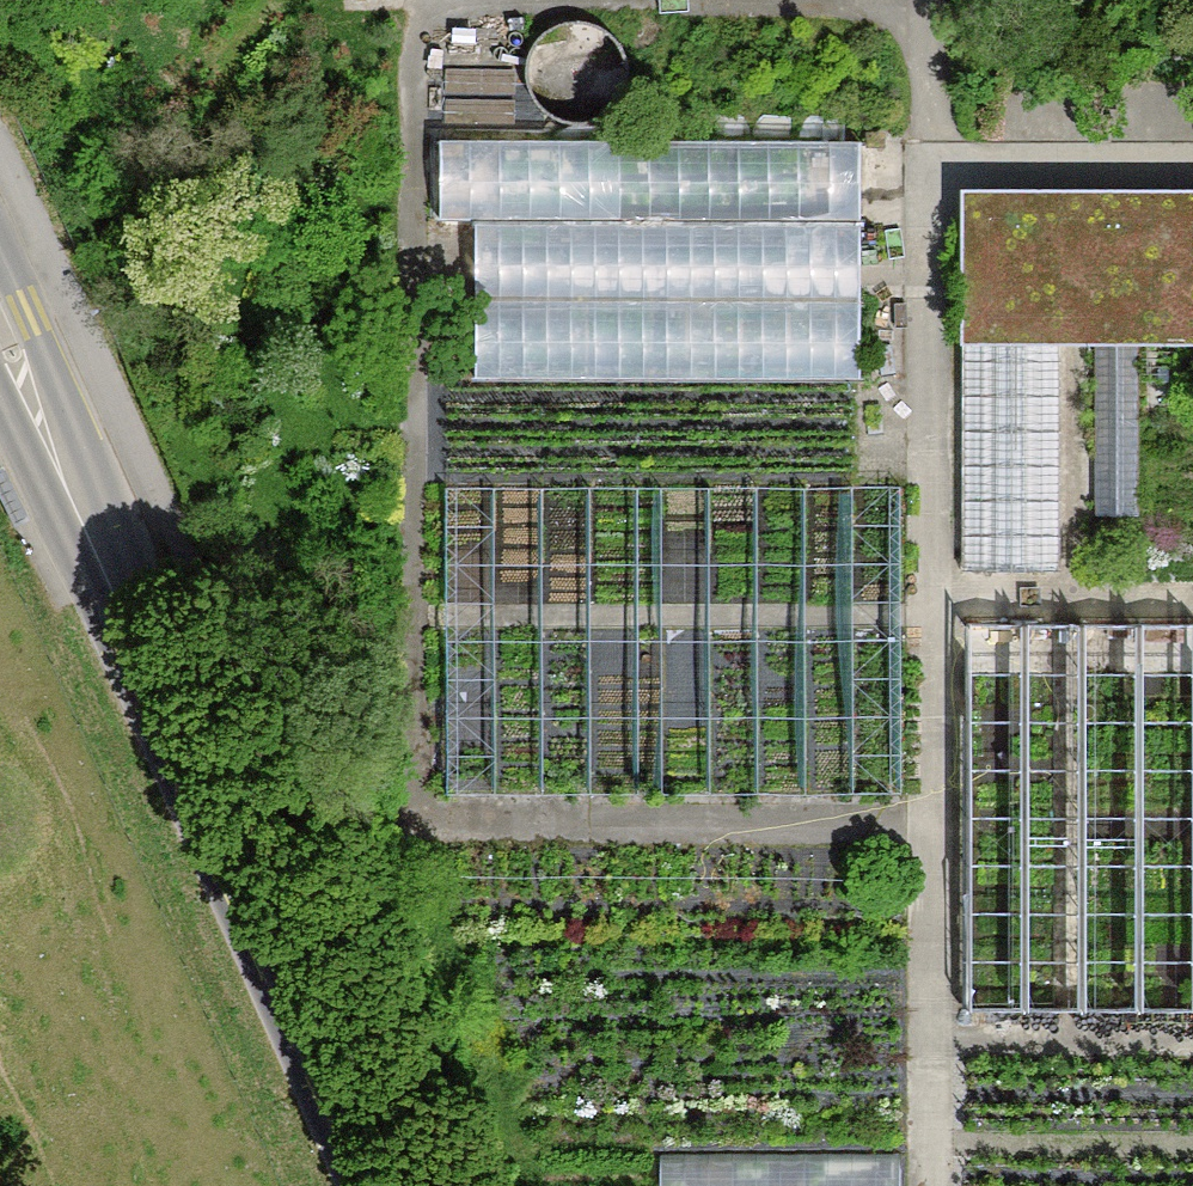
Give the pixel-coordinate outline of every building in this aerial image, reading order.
[(441,127),(441,214),(475,214),(475,372),(864,372),(864,128),(441,127)] [(959,339),(1056,339),(1192,344),(1192,190),(959,186),(959,339)] [(959,339),(958,568),(1056,568),(1056,339),(959,339)] [(964,617),(963,1004),(1192,1005),(1192,618),(964,617)] [(902,1145),(665,1145),(665,1185),(902,1185),(902,1145)]
